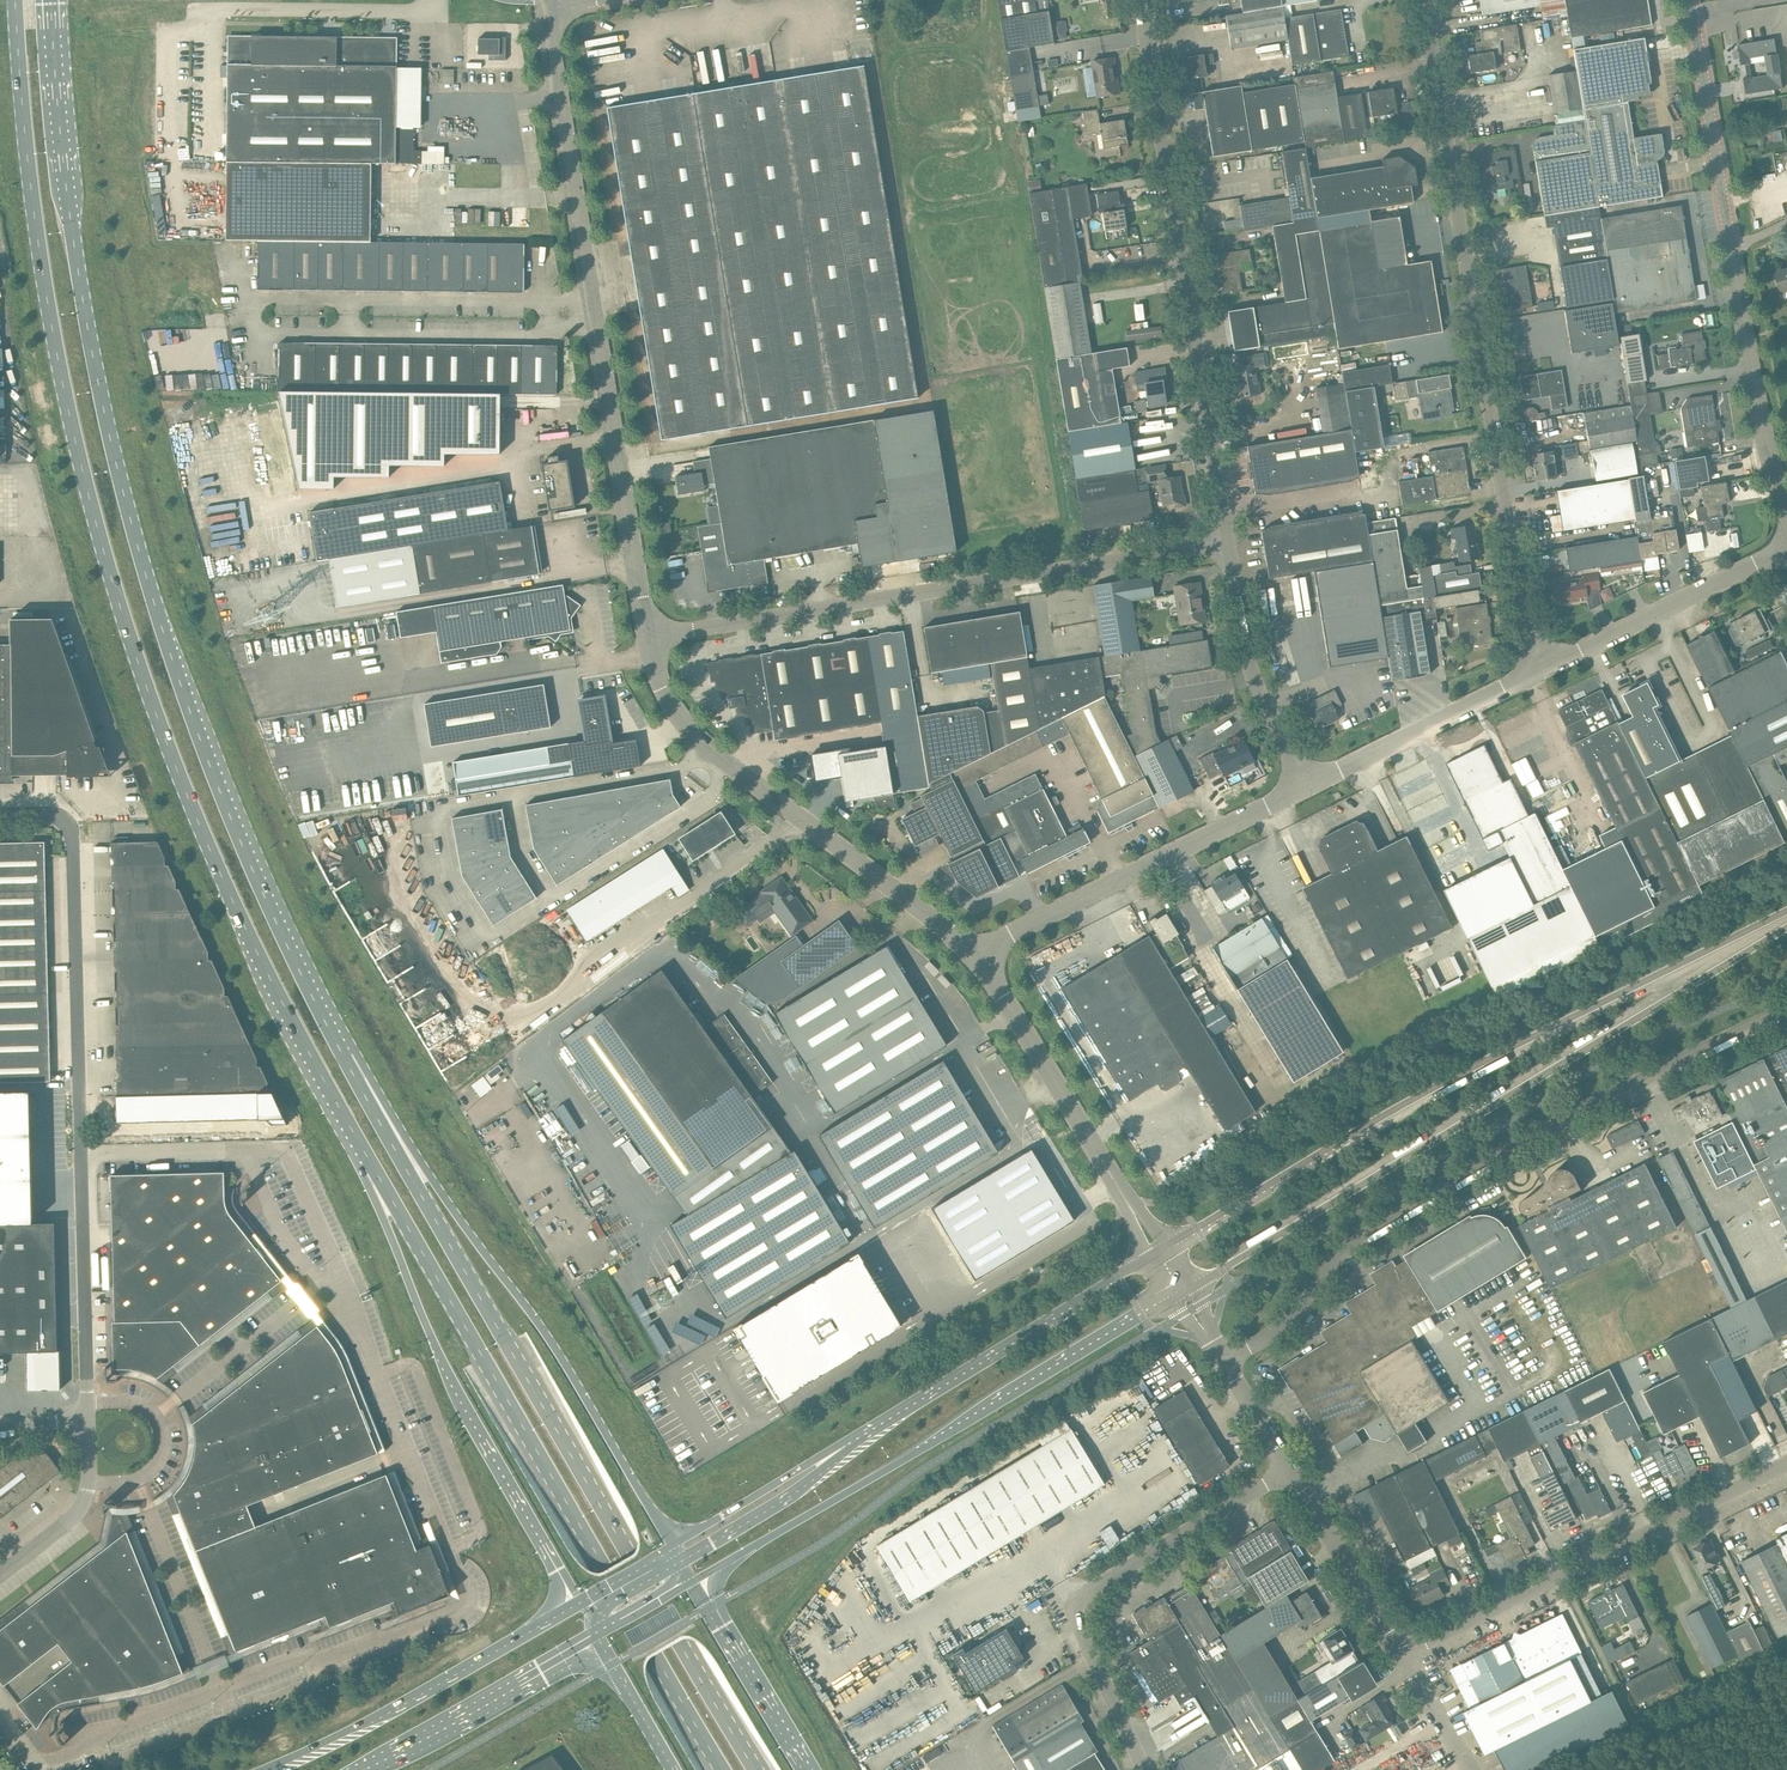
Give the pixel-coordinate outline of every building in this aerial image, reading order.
[(1005,51),(1029,47),(1054,43),(1049,11),(1047,0),(997,0),(1005,51)] [(1242,12),(1282,6),(1281,0),(1240,0),(1242,12)] [(1540,0),(1479,0),(1482,15),(1541,5),(1540,0)] [(1543,20),(1567,16),(1565,0),(1540,0),(1541,5),(1543,20)] [(1567,16),(1573,49),(1589,47),(1587,35),(1651,25),(1647,0),(1565,0),(1567,16)] [(1231,49),(1288,39),(1285,18),(1283,6),(1225,16),(1231,49)] [(1285,18),(1288,39),(1292,65),(1348,56),(1341,9),(1285,18)] [(1058,22),(1051,23),(1054,40),(1066,38),(1065,32),(1060,33),(1058,22)] [(1520,51),(1516,24),(1479,30),(1481,42),(1483,42),(1485,53),(1467,56),(1470,73),(1496,69),(1494,55),(1502,54),(1499,39),(1503,38),(1505,53),(1520,51)] [(228,35),(226,168),(371,170),(371,162),(445,163),(445,150),(414,150),(414,128),(421,128),(422,68),(397,68),(397,37),(228,35)] [(506,38),(499,37),(499,39),(478,38),(478,55),(489,55),(489,60),(506,60),(506,38)] [(1535,151),(1534,151),(1544,215),(1598,206),(1662,196),(1656,160),(1657,160),(1658,160),(1659,159),(1660,159),(1661,158),(1662,157),(1662,156),(1663,156),(1663,155),(1664,154),(1664,153),(1664,152),(1661,133),(1633,138),(1627,101),(1638,100),(1637,97),(1650,95),(1648,84),(1651,83),(1646,52),(1646,51),(1644,38),(1632,40),(1604,44),(1573,50),(1576,71),(1582,107),(1584,120),(1561,124),(1552,125),(1553,135),(1538,137),(1537,138),(1536,139),(1535,140),(1535,141),(1534,142),(1534,143),(1534,144),(1534,145),(1534,146),(1534,147),(1535,151)] [(1783,89),(1780,73),(1775,39),(1738,45),(1739,52),(1737,52),(1738,59),(1740,59),(1742,65),(1750,64),(1749,56),(1769,52),(1769,56),(1766,56),(1769,75),(1770,76),(1753,79),(1753,77),(1744,78),(1746,95),(1783,89)] [(1029,47),(1005,51),(1015,111),(1038,107),(1029,47)] [(1212,53),(1203,55),(1203,54),(1184,57),(1186,71),(1183,71),(1185,82),(1196,80),(1195,78),(1207,76),(1205,65),(1214,63),(1212,53)] [(1057,58),(1047,60),(1048,68),(1058,66),(1057,58)] [(1119,93),(1114,58),(1091,61),(1097,97),(1119,93)] [(918,398),(864,66),(607,108),(661,440),(918,398)] [(1361,93),(1360,94),(1360,95),(1337,99),(1333,71),(1294,77),(1295,84),(1305,142),(1305,146),(1368,137),(1364,118),(1361,93)] [(1554,113),(1582,107),(1576,71),(1548,75),(1554,113)] [(1213,157),(1305,142),(1295,84),(1242,92),(1241,85),(1202,92),(1213,157)] [(1361,93),(1364,118),(1371,117),(1372,117),(1390,114),(1390,115),(1393,115),(1393,114),(1397,113),(1393,88),(1368,92),(1361,93)] [(1201,92),(1192,94),(1195,110),(1204,108),(1201,92)] [(1413,105),(1413,101),(1400,103),(1403,119),(1414,117),(1414,112),(1417,112),(1416,105),(1413,105)] [(1099,123),(1097,109),(1082,111),(1086,135),(1100,132),(1103,149),(1128,145),(1124,119),(1099,123)] [(1078,112),(1070,113),(1071,121),(1076,120),(1079,117),(1078,112)] [(1317,217),(1311,178),(1306,148),(1282,152),(1283,159),(1280,160),(1284,188),(1287,188),(1289,197),(1240,205),(1242,218),(1244,228),(1244,230),(1272,226),(1317,218),(1317,217)] [(1518,173),(1515,149),(1498,152),(1499,161),(1495,161),(1496,165),(1485,167),(1488,185),(1495,184),(1496,190),(1513,187),(1511,174),(1518,173)] [(1311,178),(1317,217),(1355,211),(1369,209),(1413,202),(1411,186),(1418,185),(1415,167),(1411,165),(1412,163),(1413,164),(1414,163),(1404,156),(1404,157),(1404,158),(1403,159),(1400,156),(1382,159),(1383,166),(1311,178)] [(371,170),(226,168),(226,240),(258,240),(295,241),(343,241),(371,241),(371,170)] [(1040,179),(1027,181),(1029,192),(1042,191),(1040,179)] [(1028,193),(1044,288),(1080,282),(1083,281),(1072,218),(1092,215),(1087,183),(1053,189),(1028,193)] [(1121,209),(1118,190),(1096,194),(1098,207),(1101,207),(1105,231),(1127,228),(1124,209),(1121,209)] [(1600,218),(1607,258),(1614,300),(1616,313),(1696,300),(1681,205),(1600,218)] [(1616,215),(1615,209),(1605,210),(1604,206),(1602,206),(1603,216),(1616,215)] [(1544,215),(1546,228),(1553,227),(1560,266),(1559,266),(1566,307),(1613,300),(1606,259),(1607,258),(1600,218),(1598,207),(1544,215)] [(1357,223),(1319,230),(1336,333),(1336,334),(1338,348),(1405,337),(1430,333),(1442,331),(1436,296),(1441,295),(1441,294),(1439,283),(1435,284),(1431,260),(1407,264),(1399,217),(1371,221),(1369,209),(1355,211),(1357,223)] [(1242,218),(1224,221),(1225,231),(1244,228),(1242,218)] [(1248,348),(1336,333),(1319,230),(1317,218),(1272,226),(1285,302),(1252,307),(1228,311),(1234,350),(1248,348)] [(258,241),(258,290),(524,292),(524,243),(258,241)] [(1250,263),(1248,249),(1216,254),(1222,294),(1241,291),(1237,265),(1250,263)] [(1514,267),(1502,269),(1509,311),(1521,309),(1530,307),(1527,289),(1529,289),(1525,265),(1514,267)] [(1786,269),(1774,273),(1781,294),(1786,292),(1786,270),(1786,269)] [(1056,358),(1091,352),(1080,282),(1044,288),(1056,358)] [(1554,309),(1553,300),(1537,303),(1538,311),(1554,309)] [(1611,303),(1564,310),(1571,353),(1618,345),(1611,303)] [(1148,328),(1147,322),(1131,324),(1131,330),(1125,331),(1126,340),(1162,336),(1161,326),(1148,328)] [(1706,360),(1701,330),(1681,334),(1683,343),(1688,342),(1689,347),(1668,350),(1671,366),(1690,363),(1706,360)] [(1621,343),(1622,353),(1629,393),(1648,389),(1639,334),(1620,337),(1621,343)] [(280,342),(279,391),(501,394),(557,394),(557,345),(280,342)] [(1126,347),(1091,352),(1056,358),(1067,431),(1121,422),(1112,368),(1130,366),(1126,347)] [(1266,366),(1264,353),(1246,356),(1247,366),(1234,368),(1239,396),(1259,393),(1254,368),(1266,366)] [(1391,382),(1388,364),(1342,371),(1345,389),(1373,385),(1391,382)] [(1147,398),(1133,400),(1136,413),(1147,411),(1146,407),(1166,404),(1165,397),(1167,396),(1166,389),(1163,390),(1162,381),(1166,380),(1164,367),(1134,372),(1137,392),(1146,390),(1147,398)] [(1531,374),(1519,376),(1523,397),(1540,395),(1540,397),(1549,396),(1551,410),(1567,407),(1565,393),(1561,369),(1531,374)] [(1424,396),(1428,419),(1440,417),(1452,415),(1447,388),(1451,388),(1449,374),(1437,376),(1406,381),(1408,389),(1393,391),(1395,401),(1424,396)] [(1383,446),(1373,385),(1345,389),(1348,412),(1351,427),(1355,451),(1383,446)] [(500,394),(279,392),(300,488),(334,488),(334,476),(368,477),(389,477),(389,465),(436,466),(444,466),(444,454),(492,454),(499,454),(500,449),(500,394)] [(1630,396),(1636,438),(1641,467),(1658,464),(1647,393),(1630,396)] [(1686,399),(1680,408),(1684,433),(1693,431),(1695,442),(1718,438),(1717,427),(1720,426),(1717,426),(1711,395),(1686,399)] [(1130,405),(1120,407),(1122,416),(1132,414),(1130,405)] [(1585,424),(1589,448),(1637,441),(1636,438),(1633,417),(1631,405),(1584,412),(1585,424)] [(933,410),(873,420),(889,514),(854,520),(858,543),(861,567),(956,551),(933,410)] [(1351,427),(1348,412),(1320,416),(1323,432),(1351,427)] [(708,447),(710,459),(714,483),(721,523),(697,526),(708,592),(768,582),(764,559),(858,543),(854,520),(889,514),(873,420),(708,447)] [(1141,432),(1174,427),(1173,420),(1140,424),(1141,432)] [(1068,432),(1075,478),(1135,469),(1127,423),(1068,432)] [(1318,434),(1326,481),(1326,482),(1338,483),(1339,482),(1338,482),(1338,479),(1350,477),(1350,478),(1359,476),(1351,429),(1318,434)] [(1408,433),(1396,435),(1398,445),(1410,443),(1408,433)] [(1318,434),(1295,438),(1303,486),(1315,487),(1315,486),(1314,486),(1315,483),(1326,481),(1318,434)] [(1303,485),(1295,438),(1271,442),(1279,489),(1291,491),(1291,490),(1291,487),(1303,485)] [(1279,489),(1271,442),(1247,446),(1255,493),(1268,494),(1267,494),(1268,491),(1279,489)] [(1427,452),(1431,475),(1398,481),(1402,504),(1468,494),(1461,446),(1427,452)] [(1632,446),(1590,452),(1595,482),(1636,476),(1632,446)] [(1682,450),(1670,452),(1671,459),(1683,457),(1682,450)] [(1556,477),(1552,451),(1536,454),(1538,463),(1534,464),(1536,480),(1556,477)] [(559,461),(558,455),(547,457),(548,462),(541,463),(549,511),(575,507),(568,459),(559,461)] [(1674,461),(1680,490),(1698,487),(1697,482),(1708,480),(1704,456),(1674,461)] [(704,485),(714,483),(710,459),(693,461),(695,473),(675,476),(678,495),(705,490),(704,485)] [(1179,476),(1166,478),(1164,464),(1145,468),(1147,481),(1159,479),(1163,505),(1183,501),(1179,476)] [(1145,468),(1075,479),(1079,501),(1084,531),(1153,519),(1152,507),(1149,490),(1147,481),(1145,468)] [(1634,519),(1637,536),(1637,542),(1640,559),(1656,556),(1656,554),(1679,550),(1677,539),(1673,510),(1650,514),(1643,476),(1627,479),(1627,480),(1629,493),(1631,493),(1635,519),(1634,519)] [(1604,483),(1610,523),(1634,519),(1635,519),(1631,493),(1629,493),(1627,480),(1604,483)] [(329,558),(508,529),(500,481),(309,512),(317,560),(329,559),(329,558)] [(1714,484),(1700,486),(1702,499),(1703,499),(1704,504),(1704,506),(1706,506),(1708,520),(1704,521),(1705,531),(1706,531),(1719,529),(1721,529),(1719,518),(1724,518),(1721,504),(1729,502),(1728,495),(1726,482),(1714,484)] [(1610,523),(1604,483),(1556,491),(1560,514),(1549,516),(1552,532),(1571,529),(1610,523)] [(1343,514),(1342,514),(1332,519),(1332,520),(1321,521),(1329,567),(1372,560),(1368,533),(1366,523),(1365,514),(1344,518),(1343,515),(1343,514)] [(1386,518),(1366,521),(1366,523),(1368,533),(1372,560),(1374,571),(1379,604),(1393,602),(1412,599),(1423,597),(1420,575),(1404,577),(1395,517),(1386,518)] [(1309,523),(1298,525),(1305,572),(1314,571),(1329,568),(1329,567),(1321,521),(1320,519),(1320,518),(1309,523)] [(669,522),(661,523),(663,534),(671,532),(669,522)] [(1273,525),(1261,531),(1269,578),(1305,572),(1298,525),(1296,523),(1297,522),(1296,522),(1285,526),(1285,527),(1274,529),(1273,526),(1273,525)] [(329,558),(329,559),(337,606),(539,574),(532,525),(508,529),(329,558)] [(1479,558),(1473,525),(1450,528),(1452,538),(1455,538),(1459,561),(1479,558)] [(1704,531),(1688,533),(1690,552),(1706,550),(1704,531)] [(1640,559),(1637,542),(1637,536),(1565,547),(1566,554),(1593,550),(1596,567),(1641,561),(1640,559)] [(1569,571),(1596,567),(1593,550),(1566,554),(1569,571)] [(1329,568),(1314,571),(1329,667),(1388,657),(1386,647),(1379,604),(1374,571),(1372,560),(1329,567),(1329,568)] [(1432,596),(1481,588),(1479,572),(1472,573),(1470,564),(1454,566),(1454,561),(1418,567),(1420,575),(1423,597),(1432,596)] [(1596,567),(1597,573),(1598,580),(1643,572),(1641,561),(1596,567)] [(1598,580),(1597,573),(1582,576),(1582,578),(1553,583),(1556,603),(1574,600),(1574,598),(1587,596),(1586,590),(1599,588),(1598,580)] [(1104,655),(1139,650),(1131,601),(1154,597),(1151,575),(1093,585),(1104,655)] [(1547,577),(1539,579),(1541,591),(1549,590),(1547,577)] [(1292,584),(1277,586),(1280,614),(1318,610),(1315,581),(1301,582),(1301,583),(1292,584)] [(1201,594),(1199,582),(1174,586),(1175,597),(1178,596),(1183,624),(1205,620),(1205,619),(1203,620),(1199,595),(1201,594)] [(397,611),(401,637),(436,631),(441,663),(496,654),(501,647),(500,641),(559,632),(570,630),(569,618),(578,605),(565,596),(563,587),(563,584),(468,600),(397,611)] [(1609,586),(1599,591),(1605,602),(1614,597),(1609,586)] [(1423,597),(1412,599),(1414,611),(1419,610),(1421,621),(1437,619),(1435,609),(1486,600),(1484,588),(1481,588),(1432,596),(1423,597)] [(1414,611),(1412,599),(1379,604),(1386,647),(1388,657),(1392,679),(1430,673),(1421,621),(1419,610),(1414,611)] [(1492,642),(1486,603),(1455,608),(1459,632),(1470,630),(1472,646),(1492,642)] [(1094,621),(1088,622),(1091,635),(1101,634),(1095,605),(1091,606),(1094,621)] [(1771,630),(1760,608),(1736,621),(1746,642),(1771,630)] [(926,627),(924,627),(931,673),(938,671),(966,667),(990,663),(1027,657),(1019,611),(1017,612),(1017,613),(1016,614),(974,621),(973,619),(970,619),(970,621),(967,622),(926,628),(926,627)] [(12,778),(12,775),(33,775),(33,755),(54,755),(54,775),(66,775),(66,751),(93,740),(94,740),(53,619),(11,619),(11,645),(0,645),(0,779),(12,778)] [(885,746),(893,794),(929,789),(928,784),(917,717),(903,631),(704,663),(704,664),(705,664),(705,668),(708,672),(709,673),(710,673),(710,677),(713,681),(714,682),(715,681),(716,686),(719,689),(719,691),(721,690),(721,691),(722,695),(725,698),(725,699),(731,698),(734,702),(732,707),(732,708),(736,707),(737,712),(740,715),(740,716),(745,715),(745,720),(748,724),(749,724),(755,724),(755,728),(758,732),(758,733),(773,730),(775,740),(786,738),(881,722),(885,746)] [(1699,639),(1687,645),(1708,685),(1735,671),(1715,631),(1705,636),(1700,635),(1699,639)] [(1104,655),(1099,656),(1102,676),(1120,673),(1123,691),(1131,733),(1122,734),(1133,756),(1160,742),(1155,732),(1148,691),(1148,689),(1154,688),(1155,686),(1159,689),(1158,691),(1159,691),(1164,683),(1163,684),(1159,681),(1160,680),(1159,676),(1189,671),(1201,669),(1211,667),(1207,639),(1196,641),(1185,643),(1139,650),(1117,653),(1104,655)] [(1732,735),(1748,767),(1774,754),(1786,747),(1786,662),(1782,651),(1709,687),(1732,735)] [(1099,656),(1029,668),(1039,729),(1104,697),(1105,697),(1102,676),(1099,656)] [(1029,668),(1027,657),(990,663),(998,708),(1004,746),(1036,731),(1039,729),(1029,668)] [(1647,778),(1681,761),(1654,707),(1660,705),(1649,682),(1623,695),(1634,716),(1620,724),(1647,778)] [(550,727),(543,684),(424,704),(431,746),(550,727)] [(1582,906),(1603,948),(1705,897),(1699,885),(1647,778),(1620,724),(1602,688),(1559,710),(1573,737),(1569,738),(1572,744),(1575,743),(1616,827),(1601,835),(1607,847),(1564,869),(1582,906)] [(1342,705),(1334,689),(1303,705),(1309,717),(1312,715),(1318,729),(1339,718),(1334,709),(1342,705)] [(585,740),(569,743),(572,760),(574,776),(640,766),(636,739),(610,743),(610,741),(611,741),(607,718),(605,718),(604,710),(606,709),(604,696),(587,699),(581,700),(587,731),(583,732),(585,740)] [(1039,729),(1036,731),(1043,746),(1069,733),(1104,802),(1099,805),(1098,805),(1097,806),(1097,807),(1096,807),(1096,808),(1096,809),(1097,809),(1097,810),(1097,811),(1108,833),(1125,825),(1127,829),(1132,827),(1130,822),(1159,808),(1159,807),(1153,795),(1133,756),(1122,734),(1104,697),(1039,729)] [(918,715),(917,715),(929,784),(950,773),(991,753),(1004,746),(998,708),(984,710),(977,706),(965,708),(918,715)] [(1004,746),(990,753),(950,773),(972,818),(989,810),(990,809),(984,798),(975,780),(1043,746),(1036,731),(1004,746)] [(1167,738),(1160,742),(1133,756),(1153,795),(1159,807),(1194,790),(1174,751),(1182,747),(1176,735),(1168,739),(1167,738)] [(1681,761),(1647,778),(1699,885),(1785,842),(1748,767),(1732,735),(1681,761)] [(100,762),(104,757),(103,756),(105,756),(105,748),(100,748),(100,746),(95,747),(93,740),(66,751),(66,775),(67,776),(90,776),(92,773),(100,762)] [(1244,740),(1214,755),(1213,752),(1199,759),(1210,779),(1222,772),(1224,775),(1254,760),(1244,740)] [(569,743),(547,746),(550,763),(553,780),(574,776),(572,760),(569,743)] [(1477,874),(1445,890),(1498,999),(1499,999),(1582,959),(1603,948),(1582,907),(1563,869),(1536,812),(1530,816),(1511,778),(1504,781),(1485,744),(1447,763),(1466,802),(1472,799),(1474,804),(1472,805),(1474,817),(1473,817),(1473,818),(1474,818),(1489,850),(1505,843),(1524,883),(1490,900),(1477,874)] [(547,746),(511,752),(516,786),(541,782),(553,780),(550,763),(547,746)] [(837,749),(836,750),(841,777),(845,801),(873,797),(875,808),(894,805),(893,794),(885,746),(884,746),(859,750),(850,751),(850,748),(837,749)] [(1774,754),(1780,766),(1786,762),(1786,747),(1774,754)] [(836,750),(813,753),(817,781),(841,777),(836,750)] [(511,752),(453,762),(456,779),(458,795),(516,786),(511,752)] [(1774,754),(1748,767),(1785,842),(1786,844),(1786,843),(1786,781),(1780,766),(1774,754)] [(915,812),(902,819),(915,845),(916,844),(921,852),(937,844),(933,837),(939,834),(945,846),(950,857),(983,840),(972,818),(950,773),(929,784),(930,787),(932,790),(920,795),(921,798),(910,803),(915,812)] [(1052,807),(1057,805),(1053,796),(1048,799),(1035,773),(996,792),(984,798),(990,809),(989,810),(996,823),(1002,836),(1003,835),(1015,829),(1018,834),(1024,847),(1028,856),(1020,860),(1022,865),(1026,873),(1065,853),(1068,858),(1073,856),(1070,851),(1089,842),(1083,829),(1067,836),(1062,826),(1052,807)] [(647,783),(651,802),(673,794),(670,779),(647,783)] [(647,783),(625,787),(629,810),(651,802),(647,783)] [(613,817),(629,810),(625,787),(609,790),(613,817)] [(597,823),(613,817),(609,790),(592,793),(597,823)] [(1339,791),(1334,794),(1337,800),(1342,797),(1339,791)] [(597,823),(592,793),(576,796),(582,829),(597,823)] [(673,794),(651,802),(661,819),(681,806),(673,794)] [(581,829),(582,829),(576,796),(559,799),(564,825),(565,835),(581,829)] [(559,799),(543,802),(547,828),(564,825),(559,799)] [(543,802),(526,805),(530,831),(547,828),(543,802)] [(651,802),(629,810),(642,831),(661,819),(651,802)] [(485,812),(491,843),(507,840),(502,809),(485,812)] [(628,840),(642,831),(629,810),(613,817),(628,840)] [(989,810),(972,818),(983,840),(985,844),(1000,837),(1002,836),(989,810)] [(482,845),(491,843),(485,812),(469,815),(473,839),(481,838),(482,845)] [(734,833),(721,812),(679,838),(693,859),(734,833)] [(456,842),(473,839),(469,815),(452,818),(456,842)] [(597,823),(614,849),(628,840),(613,817),(597,823)] [(1367,826),(1365,822),(1364,823),(1363,822),(1361,822),(1360,821),(1358,820),(1354,822),(1325,836),(1321,838),(1321,839),(1321,840),(1321,842),(1320,844),(1319,845),(1321,849),(1333,874),(1304,888),(1349,978),(1453,927),(1408,836),(1379,850),(1367,826)] [(614,849),(597,823),(582,829),(581,829),(600,858),(614,849)] [(547,828),(530,831),(533,847),(533,848),(565,835),(564,825),(547,828)] [(600,858),(581,829),(565,835),(571,844),(585,867),(600,858)] [(542,862),(557,853),(571,844),(565,835),(533,848),(542,862)] [(952,860),(947,863),(956,881),(977,897),(1020,876),(1000,837),(985,844),(983,840),(950,857),(952,860)] [(484,854),(482,845),(481,838),(473,839),(456,842),(459,859),(484,854)] [(482,845),(484,854),(486,866),(510,857),(507,840),(491,843),(482,845)] [(114,857),(114,864),(112,865),(112,881),(114,881),(115,888),(113,888),(113,905),(115,905),(115,924),(113,924),(114,941),(116,941),(116,948),(114,948),(115,965),(117,965),(117,972),(115,972),(115,989),(117,989),(118,1008),(116,1008),(116,1025),(118,1025),(118,1032),(116,1032),(117,1049),(119,1049),(119,1056),(117,1056),(117,1072),(119,1072),(119,1080),(117,1080),(118,1095),(163,1093),(231,1092),(271,1091),(271,1090),(268,1090),(268,1083),(260,1066),(257,1066),(257,1059),(228,995),(225,995),(225,988),(212,960),(209,960),(209,952),(179,889),(176,889),(176,881),(169,865),(165,865),(165,858),(158,841),(111,842),(112,857),(114,857)] [(0,843),(0,1082),(38,1081),(50,1081),(50,1073),(50,1064),(50,1058),(50,1052),(45,842),(11,843),(0,843)] [(557,853),(571,875),(585,867),(571,844),(557,853)] [(689,889),(663,849),(567,910),(587,940),(672,886),(678,896),(689,889)] [(571,875),(557,853),(542,862),(557,885),(571,875)] [(484,854),(459,859),(462,875),(486,866),(484,854)] [(1231,869),(1237,866),(1231,855),(1225,858),(1231,869)] [(498,884),(505,880),(519,871),(510,857),(486,866),(493,876),(498,884)] [(493,876),(486,866),(462,875),(471,890),(493,876)] [(519,871),(505,880),(522,907),(536,898),(519,871)] [(1211,885),(1203,890),(1218,915),(1226,910),(1226,912),(1250,898),(1243,887),(1241,884),(1235,873),(1226,879),(1224,875),(1210,883),(1211,885)] [(480,904),(495,895),(502,890),(498,884),(493,876),(471,890),(480,904)] [(762,891),(763,893),(737,911),(747,924),(759,916),(757,913),(770,904),(792,934),(795,937),(734,980),(763,1000),(774,1002),(785,998),(859,946),(858,945),(859,944),(852,934),(849,936),(839,921),(806,944),(797,931),(811,920),(781,878),(762,891)] [(522,907),(505,880),(498,884),(502,890),(495,895),(508,916),(522,907)] [(508,916),(495,895),(480,904),(493,925),(508,916)] [(1155,916),(1149,920),(1156,933),(1150,936),(1164,959),(1169,968),(1189,956),(1183,947),(1184,947),(1177,935),(1179,933),(1166,913),(1156,918),(1155,916)] [(1262,918),(1230,937),(1211,948),(1236,989),(1286,959),(1262,918)] [(1255,1112),(1149,935),(1061,988),(1129,1100),(1157,1083),(1161,1089),(1166,1090),(1179,1083),(1180,1078),(1176,1072),(1186,1066),(1225,1130),(1255,1112)] [(886,946),(774,1013),(834,1113),(946,1045),(886,946)] [(454,966),(459,973),(471,965),(466,958),(454,966)] [(1342,1052),(1286,959),(1236,989),(1237,990),(1236,990),(1292,1082),(1342,1052)] [(703,1028),(661,969),(562,1040),(674,1197),(773,1126),(752,1097),(773,1082),(724,1013),(703,1028)] [(1756,1169),(1786,1231),(1786,1106),(1785,1102),(1786,1102),(1786,1047),(1775,1053),(1775,1054),(1764,1059),(1764,1058),(1721,1080),(1735,1109),(1728,1113),(1732,1122),(1756,1169)] [(943,1060),(819,1135),(874,1227),(998,1152),(943,1060)] [(498,1064),(487,1072),(491,1078),(503,1069),(498,1064)] [(483,1076),(471,1085),(472,1085),(475,1089),(481,1097),(492,1088),(483,1076)] [(33,1223),(31,1169),(32,1169),(30,1090),(0,1091),(0,1224),(33,1223)] [(1732,1122),(1728,1113),(1722,1116),(1710,1091),(1692,1100),(1691,1096),(1685,1099),(1687,1102),(1673,1109),(1679,1122),(1686,1118),(1697,1140),(1694,1141),(1732,1122)] [(213,1120),(259,1119),(258,1092),(213,1093),(213,1120)] [(272,1092),(258,1092),(259,1119),(265,1119),(271,1125),(288,1125),(272,1092)] [(165,1122),(213,1120),(213,1093),(164,1094),(165,1122)] [(164,1094),(116,1095),(116,1123),(165,1122),(164,1094)] [(1645,1132),(1639,1120),(1607,1136),(1613,1148),(1645,1132)] [(1756,1169),(1732,1122),(1694,1141),(1717,1188),(1756,1169)] [(1031,1148),(931,1208),(975,1280),(1075,1220),(1031,1148)] [(794,1150),(670,1225),(726,1317),(850,1242),(794,1150)] [(1732,1308),(1747,1301),(1674,1151),(1658,1159),(1712,1268),(1732,1308)] [(1677,1227),(1646,1163),(1578,1197),(1576,1192),(1583,1189),(1577,1176),(1576,1175),(1575,1174),(1575,1173),(1574,1172),(1572,1170),(1571,1170),(1570,1169),(1568,1168),(1566,1168),(1565,1168),(1563,1168),(1562,1168),(1560,1168),(1559,1169),(1558,1169),(1557,1170),(1556,1170),(1555,1171),(1554,1172),(1553,1172),(1552,1173),(1549,1179),(1545,1183),(1542,1187),(1538,1190),(1534,1193),(1529,1196),(1524,1199),(1522,1201),(1521,1204),(1520,1206),(1521,1209),(1523,1212),(1525,1214),(1534,1212),(1549,1205),(1551,1209),(1520,1225),(1551,1288),(1677,1227)] [(158,1377),(159,1377),(282,1280),(249,1238),(231,1216),(230,1214),(229,1212),(227,1209),(227,1208),(226,1206),(226,1205),(226,1203),(225,1202),(225,1200),(225,1198),(224,1172),(111,1174),(115,1322),(112,1322),(113,1346),(113,1366),(114,1366),(114,1368),(116,1368),(120,1368),(120,1369),(124,1369),(127,1369),(132,1369),(137,1370),(140,1371),(142,1371),(146,1373),(149,1374),(152,1375),(156,1377),(156,1376),(158,1377)] [(1301,1365),(1291,1371),(1297,1382),(1292,1385),(1324,1436),(1328,1433),(1335,1444),(1342,1456),(1364,1443),(1357,1431),(1365,1426),(1372,1437),(1385,1440),(1397,1432),(1409,1452),(1427,1441),(1416,1422),(1450,1402),(1413,1341),(1418,1338),(1412,1327),(1527,1257),(1508,1226),(1506,1227),(1504,1223),(1500,1220),(1497,1217),(1493,1215),(1488,1214),(1484,1214),(1479,1214),(1475,1216),(1471,1218),(1462,1223),(1460,1221),(1405,1254),(1404,1255),(1407,1259),(1396,1266),(1393,1261),(1372,1274),(1378,1284),(1347,1303),(1354,1313),(1323,1332),(1329,1342),(1298,1360),(1301,1365)] [(57,1351),(60,1350),(60,1349),(57,1349),(54,1222),(33,1223),(0,1224),(0,1352),(27,1351),(27,1384),(28,1384),(28,1389),(47,1389),(47,1390),(60,1390),(60,1389),(58,1388),(57,1351)] [(857,1253),(734,1328),(778,1400),(901,1325),(857,1253)] [(667,1273),(662,1276),(668,1287),(673,1284),(667,1273)] [(1771,1289),(1786,1322),(1786,1281),(1771,1289)] [(1786,1335),(1786,1322),(1771,1289),(1754,1297),(1776,1340),(1786,1335)] [(1730,1354),(1733,1361),(1776,1340),(1754,1297),(1747,1301),(1732,1308),(1712,1318),(1730,1354)] [(1730,1354),(1712,1318),(1664,1342),(1680,1374),(1700,1416),(1701,1416),(1722,1458),(1723,1458),(1723,1457),(1751,1443),(1710,1363),(1728,1354),(1729,1355),(1730,1354)] [(385,1475),(255,1526),(247,1505),(376,1453),(377,1454),(379,1453),(341,1360),(339,1355),(337,1352),(335,1348),(333,1345),(330,1341),(318,1325),(194,1422),(193,1423),(194,1424),(193,1424),(194,1426),(194,1428),(195,1433),(195,1437),(195,1439),(195,1444),(195,1446),(195,1448),(195,1452),(194,1454),(194,1457),(193,1461),(192,1463),(192,1465),(191,1467),(190,1469),(188,1474),(186,1478),(184,1482),(181,1485),(180,1487),(178,1489),(175,1492),(175,1493),(174,1494),(174,1495),(237,1651),(325,1615),(330,1626),(395,1601),(400,1614),(426,1604),(426,1603),(449,1594),(440,1570),(430,1544),(416,1550),(413,1542),(414,1542),(387,1473),(385,1474),(385,1475)] [(1565,1391),(1581,1423),(1582,1423),(1581,1422),(1603,1412),(1617,1441),(1641,1430),(1611,1369),(1565,1391)] [(1764,1388),(1769,1396),(1786,1387),(1786,1378),(1782,1369),(1768,1376),(1764,1388)] [(1664,1434),(1700,1416),(1680,1374),(1644,1392),(1664,1434)] [(1153,1408),(1162,1423),(1199,1484),(1230,1466),(1184,1390),(1153,1408)] [(1581,1423),(1565,1391),(1525,1411),(1541,1443),(1556,1436),(1581,1423)] [(1546,1454),(1541,1443),(1525,1411),(1489,1429),(1498,1447),(1510,1470),(1514,1467),(1510,1459),(1529,1450),(1556,1504),(1543,1511),(1552,1530),(1560,1526),(1563,1530),(1571,1526),(1569,1522),(1578,1518),(1568,1499),(1561,1484),(1546,1454)] [(1043,1445),(877,1545),(910,1601),(1104,1484),(1070,1428),(1043,1445)] [(1498,1447),(1489,1429),(1424,1461),(1434,1482),(1487,1456),(1486,1454),(1498,1447)] [(1645,1438),(1635,1443),(1643,1458),(1652,1453),(1645,1438)] [(1697,1467),(1685,1443),(1672,1450),(1673,1452),(1664,1457),(1660,1450),(1653,1453),(1665,1478),(1672,1474),(1675,1479),(1685,1474),(1685,1473),(1697,1467)] [(1575,1477),(1561,1447),(1546,1454),(1561,1484),(1575,1477)] [(47,1452),(0,1459),(0,1519),(61,1471),(47,1452)] [(1500,1474),(1493,1460),(1450,1481),(1457,1495),(1500,1474)] [(1396,1474),(1353,1495),(1367,1523),(1383,1515),(1405,1561),(1460,1534),(1434,1482),(1427,1468),(1424,1461),(1396,1474)] [(1575,1477),(1561,1484),(1568,1499),(1575,1512),(1581,1508),(1587,1519),(1600,1512),(1602,1516),(1612,1511),(1600,1487),(1587,1493),(1578,1475),(1575,1477)] [(1497,1544),(1485,1550),(1488,1557),(1501,1550),(1507,1563),(1525,1554),(1523,1550),(1535,1544),(1530,1533),(1516,1505),(1511,1496),(1495,1504),(1505,1522),(1500,1525),(1507,1539),(1497,1544)] [(1474,1513),(1468,1517),(1471,1523),(1475,1521),(1476,1517),(1474,1513)] [(113,1517),(107,1546),(31,1605),(26,1598),(0,1618),(0,1679),(4,1685),(58,1642),(72,1660),(18,1703),(37,1728),(47,1714),(54,1719),(55,1717),(56,1716),(58,1714),(59,1713),(61,1712),(62,1711),(65,1710),(66,1709),(68,1709),(104,1702),(102,1694),(136,1687),(143,1686),(148,1685),(154,1683),(161,1681),(184,1672),(121,1516),(121,1515),(114,1515),(113,1517)] [(1269,1604),(1302,1584),(1308,1580),(1300,1566),(1301,1565),(1274,1520),(1229,1547),(1234,1556),(1243,1571),(1248,1580),(1249,1579),(1265,1606),(1269,1604)] [(1449,1539),(1456,1552),(1468,1546),(1461,1533),(1449,1539)] [(1777,1541),(1776,1538),(1778,1543),(1741,1561),(1779,1637),(1786,1633),(1786,1535),(1777,1541)] [(1701,1561),(1694,1564),(1708,1592),(1717,1588),(1709,1573),(1715,1570),(1712,1564),(1720,1560),(1710,1540),(1694,1548),(1701,1561)] [(1218,1598),(1248,1580),(1243,1571),(1234,1556),(1227,1560),(1225,1555),(1201,1570),(1218,1598)] [(1423,1562),(1411,1568),(1415,1574),(1427,1568),(1423,1562)] [(1450,1582),(1444,1569),(1427,1578),(1428,1580),(1410,1590),(1419,1607),(1444,1594),(1441,1587),(1450,1582)] [(1640,1616),(1624,1583),(1588,1601),(1597,1619),(1607,1614),(1621,1608),(1628,1622),(1640,1616)] [(1269,1716),(1252,1688),(1235,1659),(1220,1634),(1205,1610),(1189,1584),(1164,1597),(1153,1603),(1151,1600),(1148,1599),(1144,1602),(1144,1604),(1145,1606),(1132,1613),(1147,1638),(1149,1637),(1150,1640),(1129,1653),(1159,1702),(1173,1693),(1179,1704),(1194,1696),(1218,1736),(1179,1760),(1185,1769),(1302,1769),(1269,1716)] [(1269,1604),(1284,1629),(1296,1622),(1300,1629),(1321,1616),(1307,1591),(1291,1601),(1286,1594),(1302,1584),(1269,1604)] [(1723,1599),(1714,1604),(1717,1610),(1726,1605),(1723,1599)] [(1738,1654),(1713,1603),(1686,1616),(1712,1668),(1738,1654)] [(1284,1629),(1269,1604),(1265,1606),(1220,1634),(1235,1659),(1252,1688),(1269,1716),(1298,1698),(1263,1642),(1284,1629)] [(1464,1711),(1486,1754),(1496,1749),(1506,1769),(1534,1769),(1629,1723),(1613,1690),(1592,1700),(1572,1659),(1583,1654),(1563,1613),(1513,1638),(1450,1669),(1470,1708),(1464,1711)] [(1754,1630),(1749,1620),(1728,1631),(1745,1666),(1776,1651),(1764,1625),(1754,1630)] [(963,1648),(952,1654),(975,1691),(1000,1676),(1002,1679),(1010,1674),(1017,1670),(1013,1663),(1023,1656),(1006,1628),(965,1653),(963,1648)] [(1361,1660),(1360,1659),(1356,1662),(1349,1651),(1352,1649),(1340,1629),(1337,1631),(1335,1628),(1325,1634),(1327,1637),(1318,1642),(1330,1661),(1314,1671),(1322,1684),(1361,1660)] [(1631,1641),(1623,1645),(1627,1654),(1636,1650),(1631,1641)] [(1072,1662),(1070,1657),(1064,1659),(1067,1665),(1072,1662)] [(1685,1681),(1674,1658),(1667,1661),(1627,1682),(1638,1705),(1678,1684),(1685,1681)] [(1302,1769),(1317,1769),(1335,1759),(1318,1732),(1311,1720),(1341,1702),(1343,1705),(1350,1700),(1376,1685),(1361,1660),(1322,1684),(1298,1698),(1269,1716),(1302,1769)] [(1018,1769),(1106,1769),(1095,1752),(1098,1750),(1080,1721),(1083,1719),(1062,1684),(1052,1690),(1010,1716),(992,1726),(1018,1769)] [(1368,1703),(1359,1708),(1363,1715),(1367,1713),(1373,1722),(1360,1729),(1366,1741),(1383,1731),(1393,1725),(1389,1719),(1393,1716),(1380,1695),(1369,1701),(1367,1702),(1368,1703)] [(1362,1743),(1353,1728),(1342,1734),(1351,1750),(1362,1743)] [(552,1754),(523,1769),(565,1769),(552,1754)] [(1178,1760),(1171,1764),(1175,1769),(1184,1769),(1178,1760)]
